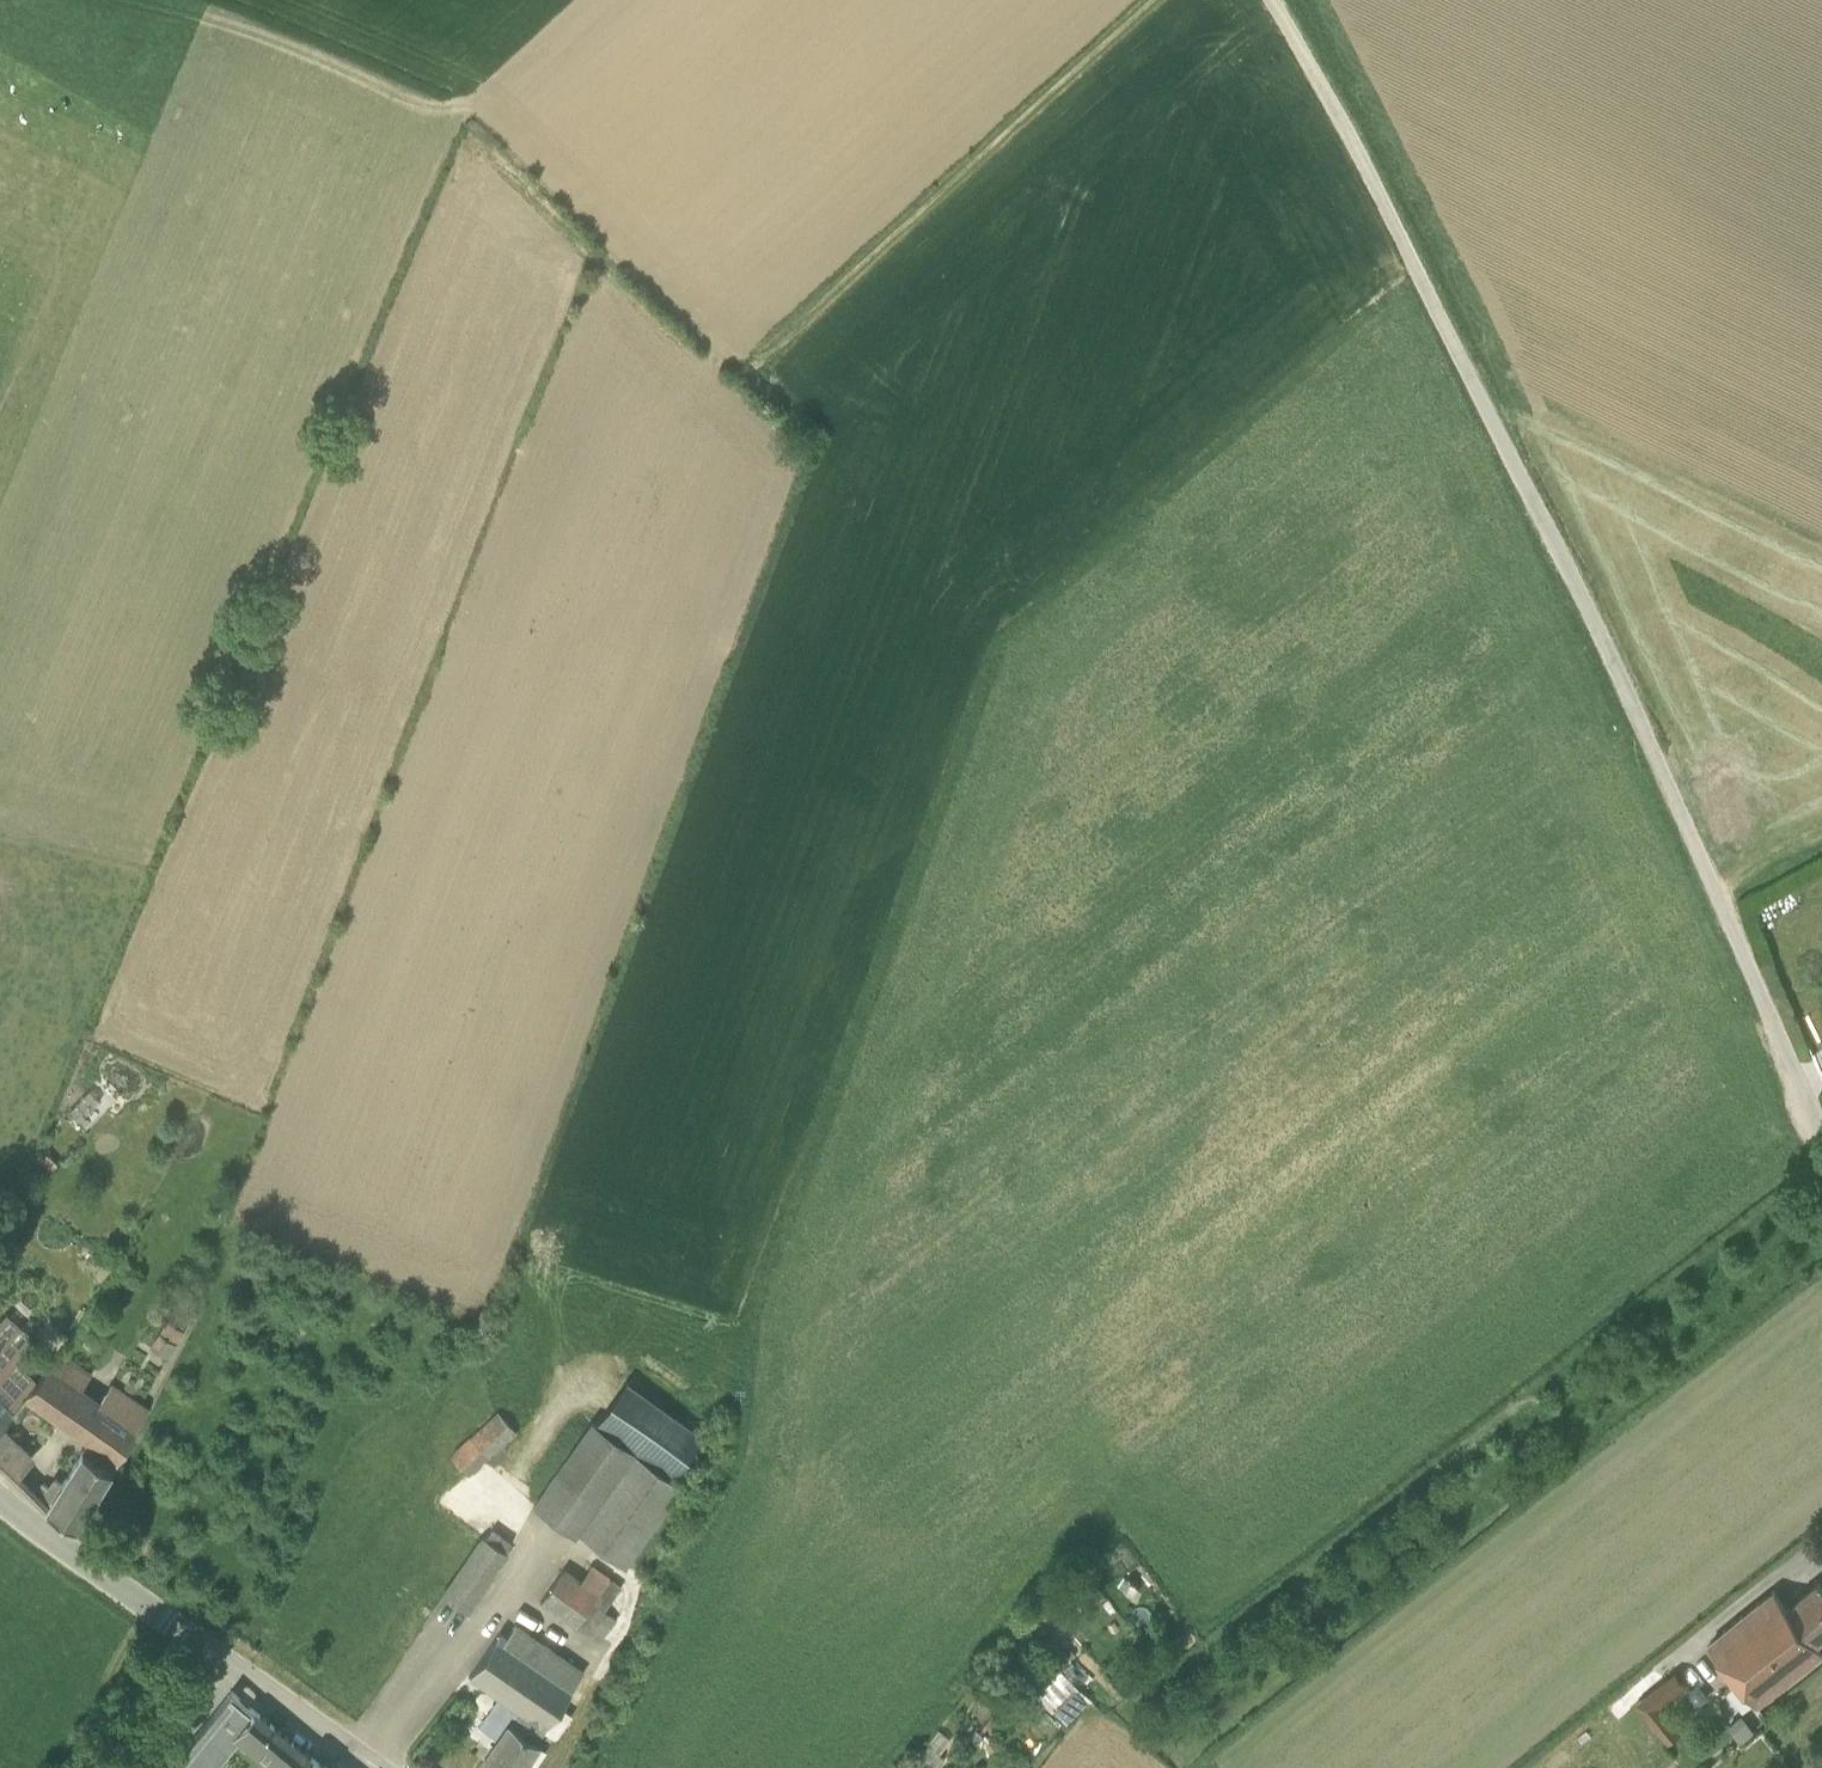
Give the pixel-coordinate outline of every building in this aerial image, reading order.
[(22,1394),(38,1376),(17,1357),(34,1339),(6,1313),(0,1320),(0,1420),(22,1394)] [(149,1346),(168,1357),(184,1329),(165,1318),(149,1346)] [(38,1376),(22,1394),(87,1440),(81,1448),(60,1483),(54,1479),(48,1487),(42,1483),(38,1490),(34,1496),(45,1507),(76,1524),(78,1521),(147,1409),(149,1407),(110,1382),(99,1398),(82,1386),(92,1371),(61,1349),(38,1376)] [(449,1453),(469,1475),(518,1431),(497,1409),(449,1453)] [(579,1531),(626,1565),(683,1485),(591,1419),(531,1504),(576,1536),(579,1531)] [(15,1478),(21,1471),(36,1455),(0,1421),(0,1463),(15,1478)] [(440,1593),(468,1611),(509,1552),(507,1550),(513,1540),(492,1526),(486,1535),(481,1532),(440,1593)] [(616,1617),(604,1608),(622,1584),(592,1562),(580,1579),(563,1567),(539,1600),(575,1625),(578,1619),(602,1636),(616,1617)] [(1755,1703),(1821,1649),(1815,1641),(1821,1635),(1821,1583),(1820,1581),(1788,1606),(1775,1590),(1708,1643),(1755,1703)] [(541,1743),(536,1740),(585,1670),(517,1623),(516,1624),(515,1623),(507,1633),(500,1628),(468,1674),(519,1709),(511,1722),(506,1719),(481,1756),(499,1767),(524,1767),(541,1743)] [(1683,1684),(1672,1671),(1635,1700),(1664,1738),(1677,1728),(1658,1703),(1683,1684)] [(1076,1686),(1050,1710),(1063,1724),(1089,1700),(1076,1686)] [(175,1763),(182,1767),(210,1767),(234,1737),(272,1767),(328,1767),(316,1758),(301,1746),(255,1709),(254,1709),(251,1713),(227,1694),(175,1763)] [(931,1753),(923,1746),(905,1767),(919,1767),(931,1753)]
